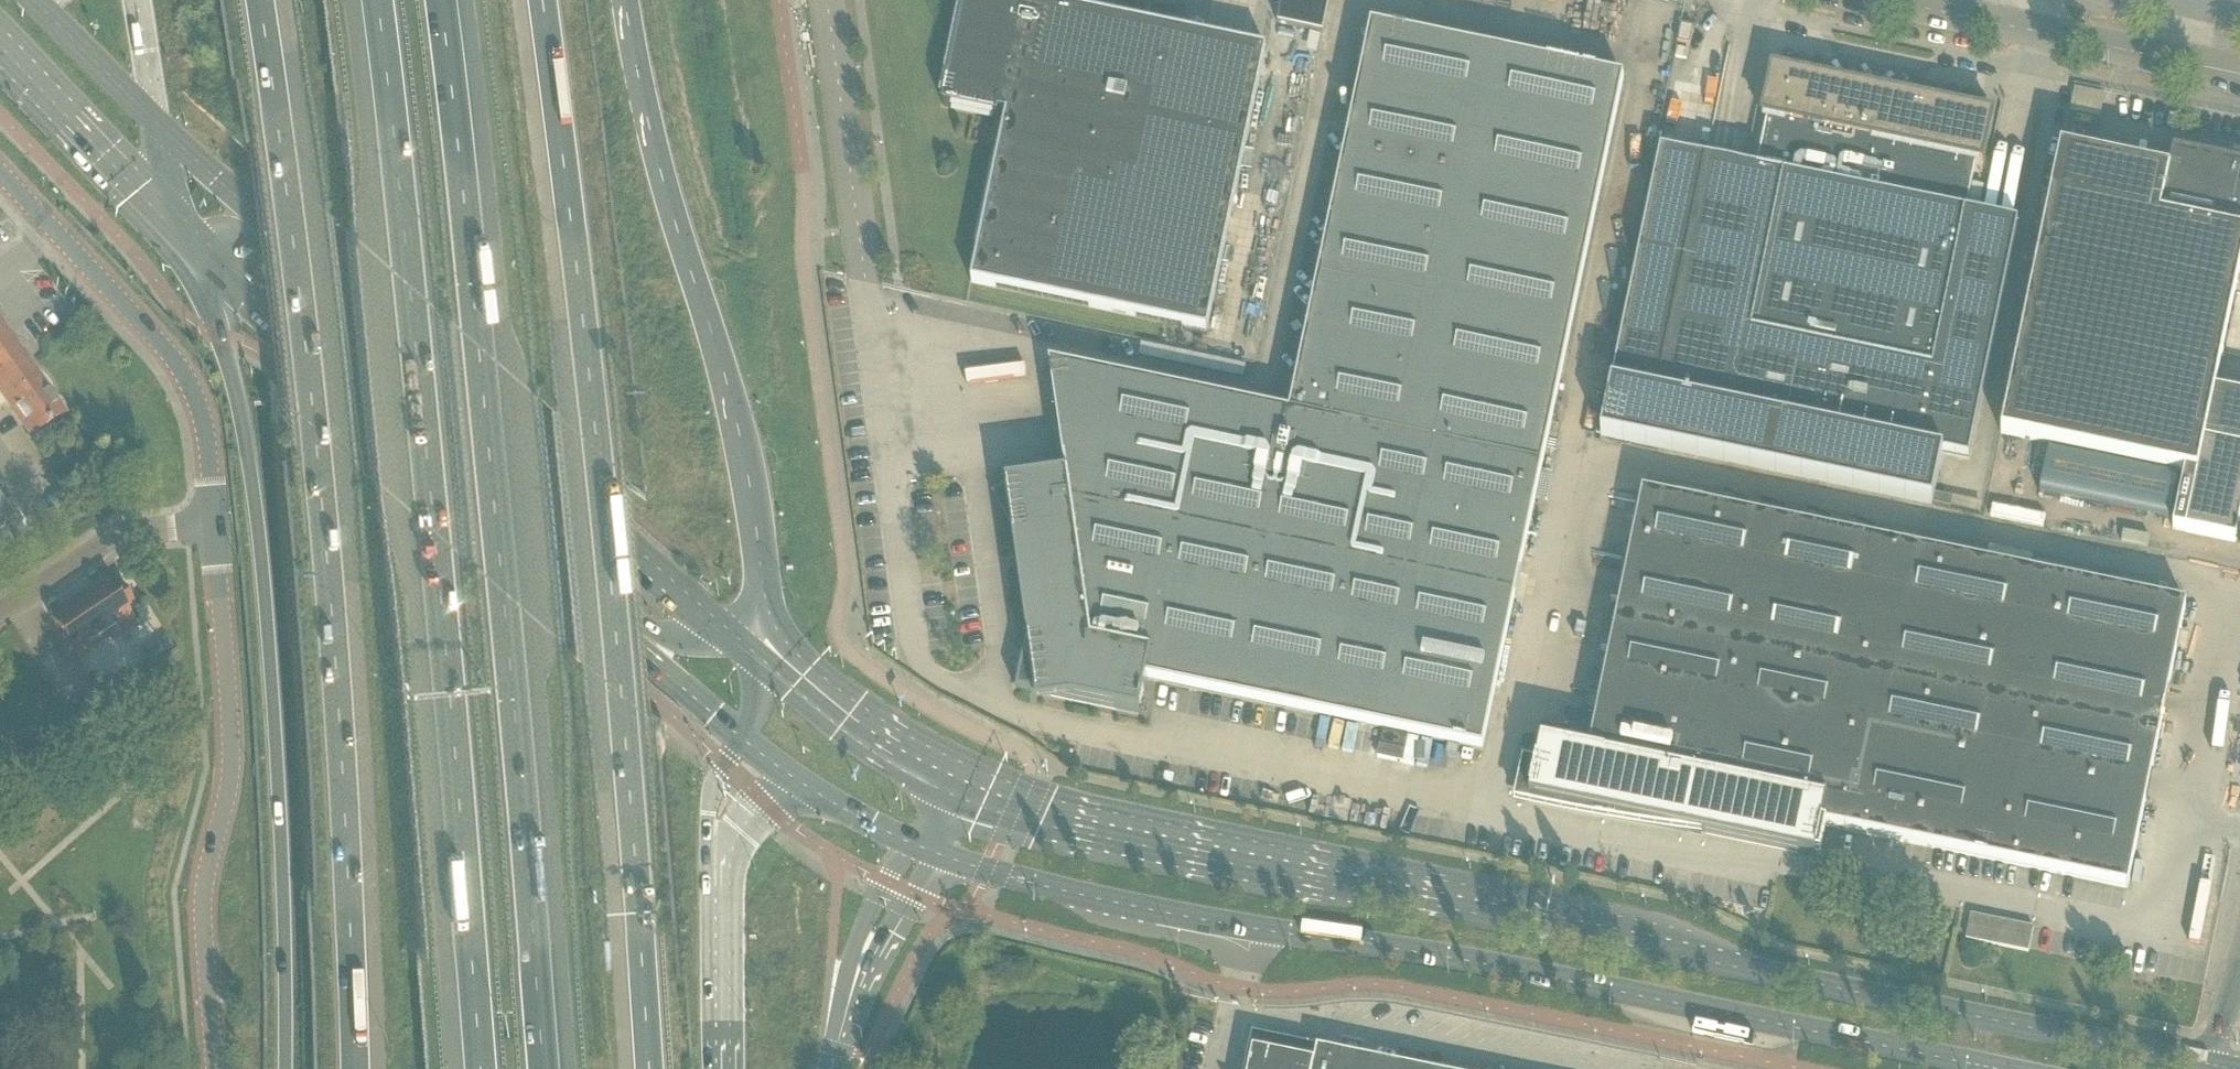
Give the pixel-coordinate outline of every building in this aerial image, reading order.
[(943,105),(997,117),(998,112),(1006,113),(970,281),(1206,331),(1265,48),(1074,8),(1075,1),(1080,2),(1081,0),(965,0),(943,105)] [(1676,42),(1689,45),(1693,27),(1680,24),(1676,42)] [(1001,497),(1001,499),(1002,500),(1002,501),(1003,502),(1004,503),(1005,504),(1006,505),(1007,505),(1009,505),(1012,526),(1028,637),(1016,690),(1036,693),(1138,715),(1146,679),(1482,750),(1623,79),(1371,26),(1289,414),(1049,363),(1065,477),(1006,485),(1007,491),(1005,491),(1004,492),(1003,493),(1002,494),(1002,495),(1001,496),(1001,497)] [(1660,148),(1600,435),(1674,450),(1932,504),(1942,453),(1968,459),(1971,443),(2013,245),(2017,223),(1966,212),(1976,162),(1981,163),(1991,114),(1771,68),(1761,117),(1766,118),(1756,168),(1704,158),(1664,149),(1660,148)] [(2055,170),(2000,434),(2184,472),(2172,529),(2235,542),(2239,516),(2239,396),(2214,391),(2239,266),(2239,163),(2172,149),(2168,171),(2060,149),(2055,170)] [(21,352),(0,322),(0,405),(5,401),(41,451),(61,436),(52,424),(66,415),(22,353),(22,352),(21,352)] [(1686,832),(1701,833),(1797,853),(1803,821),(2127,887),(2185,605),(1642,493),(1588,752),(1541,743),(1537,763),(1522,760),(1513,802),(1550,809),(1587,816),(1623,823),(1686,832)] [(11,520),(0,504),(0,527),(11,520)] [(123,589),(115,595),(106,581),(50,618),(79,662),(135,625),(124,608),(132,602),(123,589)] [(1965,938),(2028,951),(2033,927),(1970,914),(1965,938)] [(1340,1053),(1317,1049),(1318,1046),(1251,1032),(1244,1068),(1417,1068),(1340,1053)] [(14,1057),(0,1059),(0,1061),(1,1068),(16,1068),(14,1057)]
